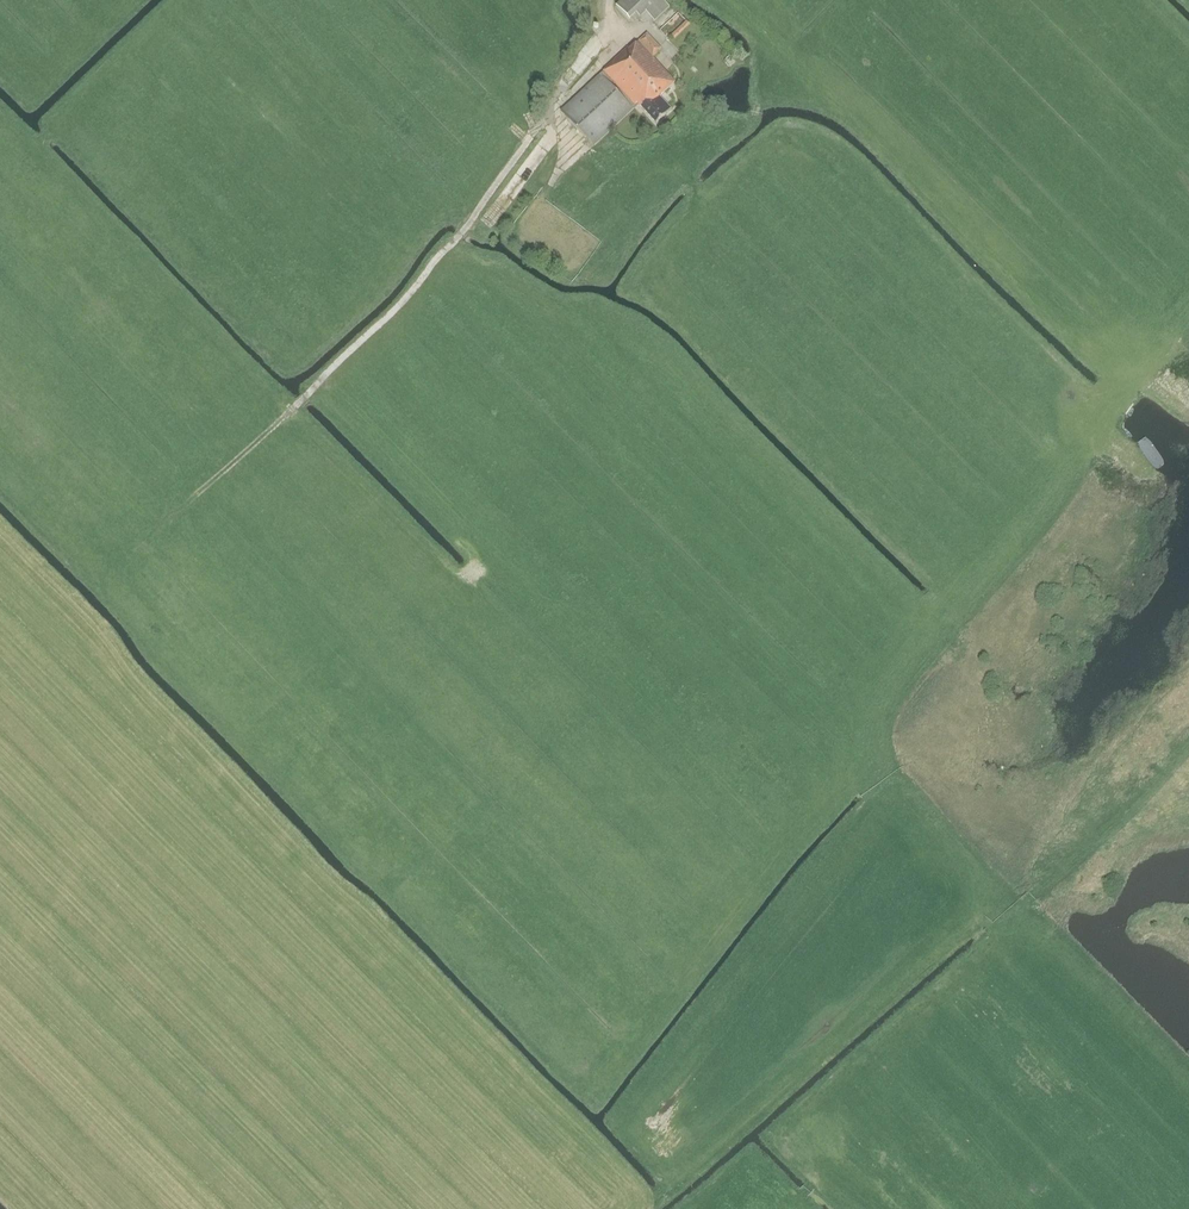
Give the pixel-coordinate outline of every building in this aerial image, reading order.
[(669,7),(663,0),(622,0),(616,6),(629,20),(636,13),(640,18),(646,12),(654,21),(669,7)] [(600,75),(560,112),(594,146),(637,106),(635,105),(637,103),(657,123),(672,109),(660,96),(675,82),(665,71),(652,58),(661,50),(646,35),(638,43),(638,42),(629,51),(627,49),(603,72),(601,75),(600,75)] [(571,62),(563,73),(575,81),(583,70),(571,62)]
